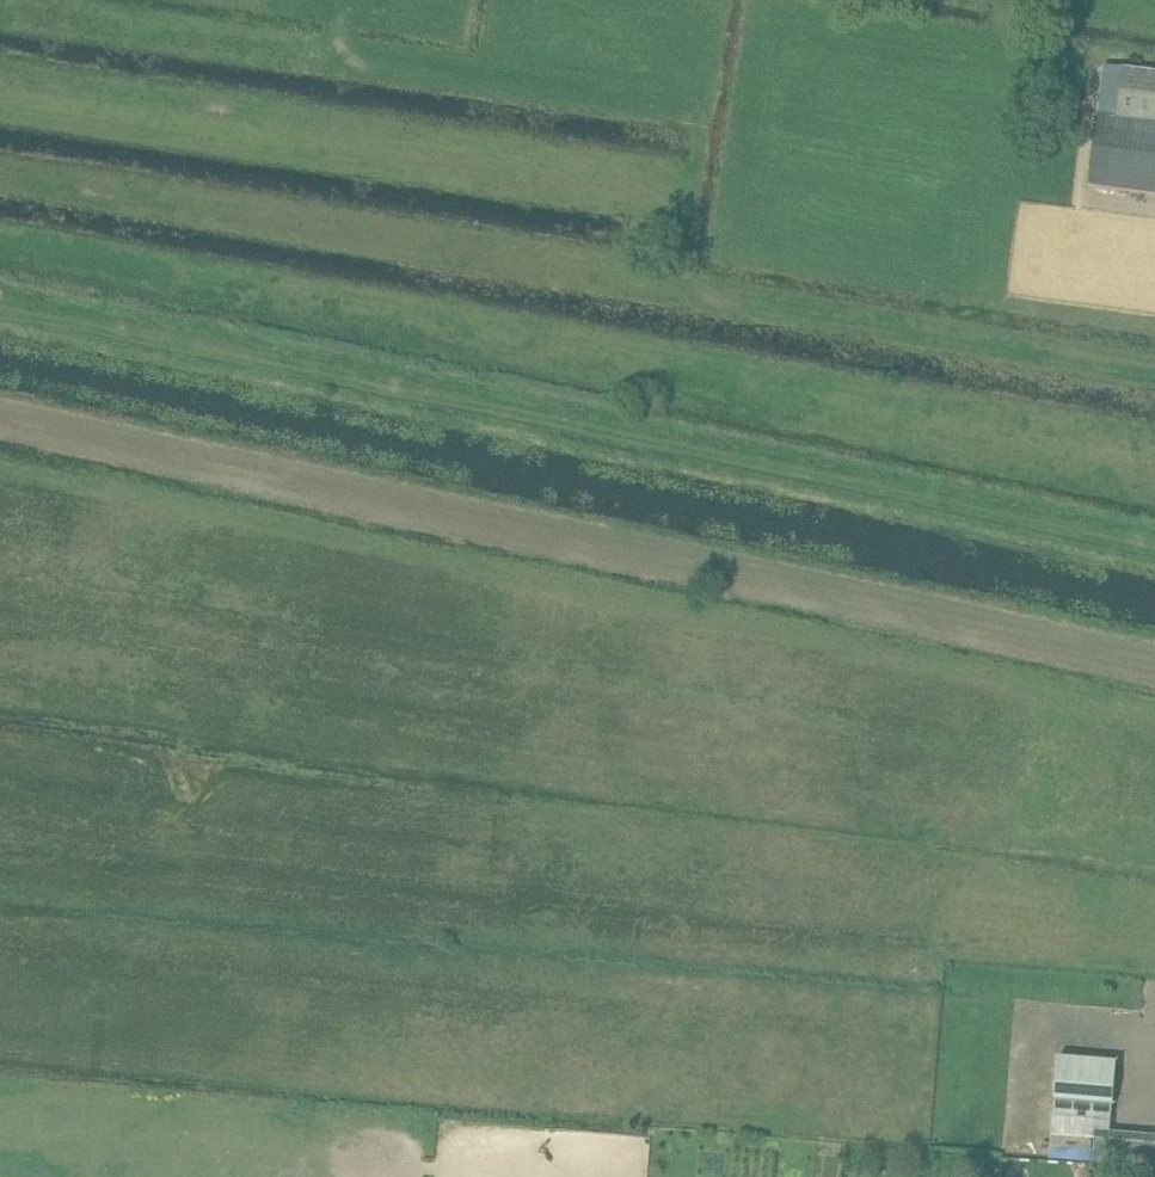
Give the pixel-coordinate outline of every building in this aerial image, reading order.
[(1089,187),(1154,195),(1154,73),(1124,69),(1117,118),(1098,115),(1089,187)] [(1060,1052),(1056,1109),(1112,1114),(1117,1056),(1060,1052)] [(1095,1159),(1154,1164),(1154,1133),(1097,1128),(1095,1159)]
